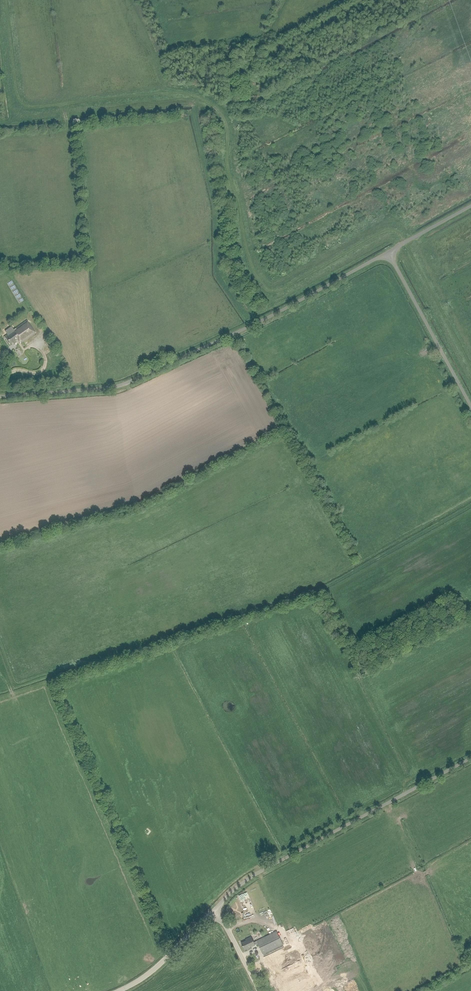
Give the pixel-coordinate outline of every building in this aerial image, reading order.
[(6,329),(9,333),(4,337),(10,345),(18,340),(21,344),(36,333),(26,320),(11,331),(8,328),(6,329)] [(245,950),(258,944),(260,949),(271,944),(268,936),(254,943),(251,937),(245,940),(245,942),(241,944),(245,950)] [(315,963),(326,959),(319,940),(308,944),(315,963)] [(283,950),(265,959),(270,969),(288,960),(283,950)] [(274,978),(280,990),(281,990),(307,979),(301,965),(274,978)]
